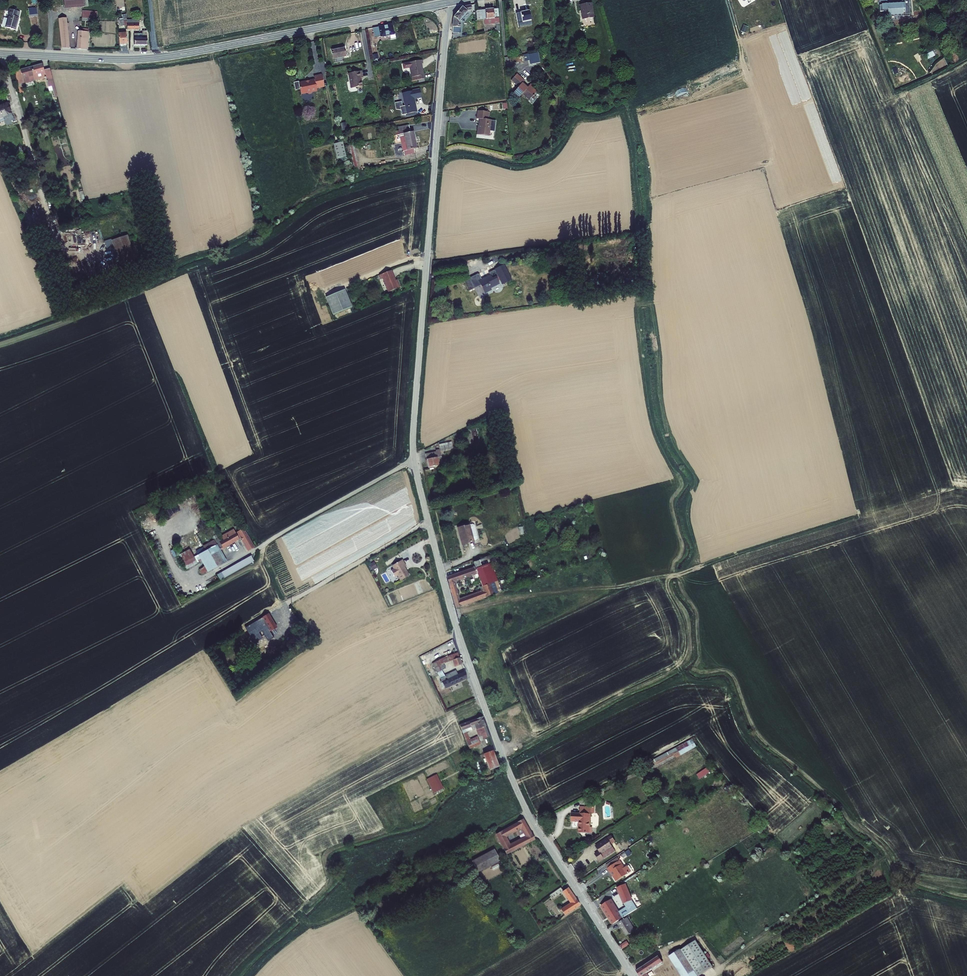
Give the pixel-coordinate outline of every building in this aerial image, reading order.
[(908,0),(905,0),(893,1),(893,0),(885,0),(886,10),(893,9),(894,13),(909,11),(908,0)] [(37,9),(35,1),(26,2),(28,10),(37,9)] [(594,18),(591,4),(579,6),(582,20),(594,18)] [(453,17),(452,27),(453,27),(460,28),(461,24),(462,22),(461,21),(468,13),(468,12),(472,11),(471,5),(462,7),(453,17)] [(17,11),(15,10),(9,8),(7,7),(3,19),(12,23),(17,11)] [(493,9),(476,11),(477,20),(484,20),(485,25),(496,24),(500,24),(499,18),(494,19),(493,9)] [(66,11),(58,12),(63,43),(70,43),(66,11)] [(97,20),(97,11),(82,11),(82,22),(91,22),(91,20),(97,20)] [(531,22),(529,11),(515,14),(517,24),(522,23),(531,22)] [(79,24),(78,43),(88,44),(88,25),(79,24)] [(147,25),(139,25),(139,27),(135,28),(135,32),(135,39),(148,38),(147,25)] [(394,35),(391,25),(380,27),(374,28),(376,38),(386,36),(387,37),(390,37),(389,36),(394,35)] [(346,56),(344,46),(331,49),(333,58),(346,56)] [(528,55),(524,55),(525,62),(529,61),(530,65),(540,63),(538,53),(528,55)] [(43,60),(30,63),(35,79),(42,76),(41,71),(45,70),(44,67),(45,66),(45,65),(43,60)] [(422,60),(402,63),(403,69),(409,67),(412,81),(425,79),(422,63),(423,63),(422,60)] [(30,63),(13,68),(16,78),(30,74),(32,80),(35,79),(30,63)] [(363,77),(362,70),(348,73),(351,88),(363,85),(361,77),(363,77)] [(299,81),(293,82),(295,90),(300,89),(301,94),(307,93),(309,94),(312,93),(313,91),(317,91),(316,88),(324,87),(321,74),(314,75),(314,78),(309,79),(309,80),(305,81),(305,80),(299,82),(299,81)] [(518,88),(513,94),(518,99),(522,95),(529,101),(533,96),(536,92),(531,87),(533,85),(531,83),(527,88),(522,84),(524,81),(517,74),(511,81),(518,88)] [(415,112),(417,111),(416,108),(415,99),(418,98),(421,97),(420,88),(412,90),(402,92),(404,105),(402,105),(401,101),(395,102),(396,109),(401,110),(402,115),(407,114),(415,112)] [(0,103),(0,116),(3,114),(3,113),(11,110),(7,100),(0,103)] [(495,131),(496,120),(492,120),(492,119),(489,119),(490,112),(478,110),(477,118),(479,118),(479,126),(477,125),(476,134),(490,136),(490,131),(495,131)] [(393,131),(394,135),(399,134),(403,133),(407,150),(414,149),(417,148),(413,130),(410,131),(408,124),(398,127),(398,130),(393,131)] [(342,141),(333,144),(337,159),(338,158),(345,157),(346,156),(342,141)] [(353,171),(360,169),(354,146),(348,147),(353,171)] [(129,230),(113,234),(119,259),(136,255),(129,230)] [(477,273),(471,276),(476,286),(482,283),(487,292),(493,289),(492,286),(500,281),(498,278),(503,275),(504,278),(502,278),(505,283),(514,278),(505,263),(496,267),(499,273),(493,276),(492,273),(484,278),(482,274),(477,273)] [(396,281),(391,268),(379,273),(380,277),(382,276),(388,290),(399,285),(397,280),(396,281)] [(343,288),(325,296),(333,313),(351,305),(343,288)] [(466,429),(468,444),(478,442),(476,427),(466,429)] [(452,442),(440,444),(441,450),(453,448),(452,442)] [(441,450),(426,453),(429,467),(443,465),(441,450)] [(468,523),(455,527),(460,544),(473,541),(468,523)] [(248,552),(255,548),(244,529),(236,533),(234,529),(221,536),(223,540),(221,541),(217,534),(212,537),(214,540),(217,545),(220,549),(240,539),(248,552)] [(217,545),(214,540),(203,546),(203,547),(196,551),(195,548),(190,551),(194,557),(217,545)] [(220,549),(217,545),(194,557),(197,563),(201,561),(204,567),(208,573),(227,562),(220,549)] [(194,557),(190,551),(189,550),(178,556),(186,570),(198,564),(197,563),(194,557)] [(254,562),(251,556),(217,575),(220,581),(254,562)] [(448,576),(457,607),(498,593),(494,582),(497,580),(489,557),(473,562),(475,566),(448,576)] [(406,565),(403,559),(392,565),(394,568),(392,570),(395,576),(398,574),(401,580),(410,574),(406,567),(405,568),(404,567),(406,565)] [(372,571),(377,568),(374,561),(368,564),(372,571)] [(208,573),(204,567),(199,570),(202,576),(208,573)] [(271,614),(251,626),(257,635),(264,631),(268,636),(270,634),(273,638),(282,632),(275,621),(274,619),(271,614)] [(247,639),(252,636),(248,629),(242,632),(247,639)] [(433,663),(444,687),(466,677),(464,672),(458,675),(456,670),(445,675),(443,670),(447,668),(445,665),(451,662),(454,668),(463,664),(458,652),(433,663)] [(468,745),(480,741),(478,737),(470,740),(467,732),(473,729),(472,725),(476,723),(480,736),(483,735),(484,738),(490,736),(482,716),(459,725),(466,746),(468,745)] [(653,769),(696,747),(692,739),(649,761),(653,769)] [(493,750),(483,753),(489,769),(499,765),(493,750)] [(707,767),(696,774),(700,780),(710,773),(707,767)] [(437,775),(426,780),(433,793),(443,788),(437,775)] [(595,807),(580,806),(579,813),(571,813),(571,821),(579,821),(579,832),(592,833),(592,827),(590,827),(590,813),(592,814),(592,812),(595,812),(595,807)] [(529,829),(523,819),(495,835),(502,845),(508,841),(505,836),(519,828),(522,832),(529,829)] [(531,832),(525,836),(510,845),(504,849),(508,855),(535,839),(531,832)] [(615,841),(611,835),(596,845),(599,850),(595,853),(600,861),(616,850),(611,844),(615,841)] [(500,858),(494,848),(472,861),(478,871),(500,858)] [(622,854),(624,858),(631,853),(629,850),(622,854)] [(625,867),(620,860),(608,867),(613,875),(614,874),(618,880),(631,871),(628,865),(625,867)] [(487,870),(482,873),(485,881),(491,878),(487,870)] [(635,906),(626,886),(618,889),(627,909),(635,906)] [(561,909),(565,916),(580,905),(576,898),(575,899),(568,888),(564,891),(562,888),(552,895),(551,895),(553,899),(562,892),(569,903),(561,909)] [(610,900),(601,906),(612,923),(626,915),(624,911),(619,914),(610,900)] [(635,930),(626,917),(618,923),(627,935),(635,930)] [(681,975),(700,975),(713,966),(696,940),(681,949),(678,945),(666,952),(681,975)] [(637,971),(640,975),(648,975),(646,973),(663,962),(659,955),(637,971)]
